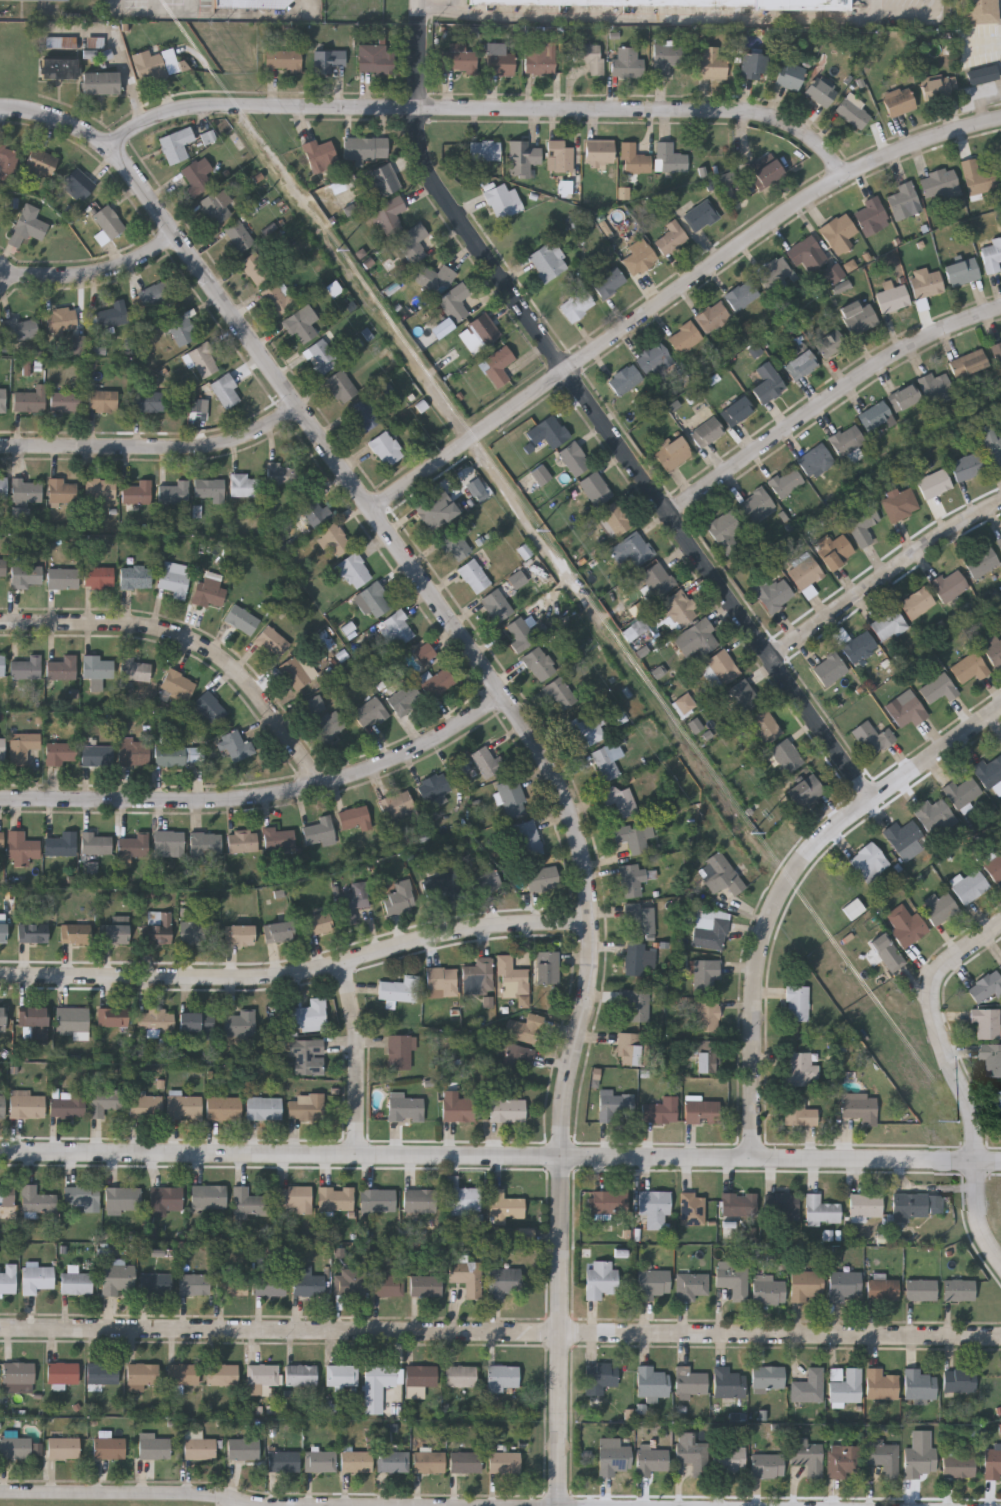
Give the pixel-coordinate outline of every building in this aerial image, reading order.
[(215,7),(215,0),(292,0),(284,8),(215,7)] [(753,10),(848,11),(848,8),(850,8),(850,0),(470,0),(470,4),(753,7),(753,10)] [(962,26),(962,0),(998,0),(998,25),(962,26)] [(46,48),(77,49),(77,38),(47,37),(46,48)] [(88,48),(104,49),(104,38),(88,37),(88,48)] [(514,77),(487,77),(487,45),(506,45),(506,55),(514,55),(514,77)] [(604,77),(589,77),(589,64),(572,64),(572,46),(603,46),(604,77)] [(359,47),(394,47),(394,75),(359,75),(359,47)] [(441,71),(441,53),(451,53),(451,47),(454,47),(454,52),(476,52),(476,71),(441,71)] [(687,47),(687,67),(670,67),(670,78),(653,78),(653,47),(687,47)] [(132,55),(159,49),(163,65),(175,62),(178,73),(169,75),(169,78),(140,86),(132,55)] [(188,70),(187,66),(178,68),(174,49),(163,51),(168,74),(188,70)] [(611,60),(618,60),(618,49),(638,49),(638,60),(644,60),(644,78),(611,78),(611,60)] [(720,57),(727,57),(727,80),(700,80),(700,49),(720,49),(720,57)] [(555,51),(555,75),(525,75),(525,51),(555,51)] [(301,52),(301,73),(266,73),(266,52),(301,52)] [(346,53),(346,68),(332,68),(332,75),(315,75),(315,53),(346,53)] [(769,57),(766,82),(740,79),(743,54),(769,57)] [(41,82),(41,60),(77,60),(77,82),(41,82)] [(775,86),(783,63),(805,70),(798,93),(775,86)] [(995,64),(998,78),(969,84),(966,69),(995,64)] [(119,74),(119,96),(82,96),(82,74),(119,74)] [(921,82),(954,76),(958,97),(925,103),(921,82)] [(825,110),(804,94),(816,78),(838,94),(825,110)] [(891,120),(882,97),(908,88),(916,110),(891,120)] [(872,120),(859,134),(835,111),(848,98),(872,120)] [(195,142),(183,146),(188,160),(168,167),(159,140),(190,129),(195,142)] [(205,146),(217,141),(213,130),(201,135),(205,146)] [(387,160),(344,160),(344,139),(387,139),(387,160)] [(318,147),(331,142),(337,162),(311,170),(303,146),(316,141),(318,147)] [(613,141),(613,166),(586,166),(586,141),(613,141)] [(573,174),(553,174),(553,160),(548,160),(548,142),(564,142),(564,149),(573,149),(573,174)] [(500,162),(470,162),(470,143),(500,143),(500,162)] [(529,143),(529,150),(541,150),(541,166),(531,166),(531,178),(511,178),(511,143),(529,143)] [(635,156),(651,156),(651,174),(621,174),(621,143),(635,143),(635,156)] [(688,174),(656,174),(656,143),(673,143),(673,156),(688,156),(688,174)] [(12,182),(0,179),(0,146),(21,153),(12,182)] [(59,160),(50,182),(24,171),(34,149),(59,160)] [(999,187),(969,195),(960,161),(974,157),(978,170),(994,166),(999,187)] [(761,192),(751,176),(775,160),(785,176),(761,192)] [(194,200),(187,191),(191,188),(180,173),(195,162),(213,186),(194,200)] [(401,189),(380,200),(368,175),(389,164),(401,189)] [(96,187),(83,202),(62,183),(75,168),(96,187)] [(919,179),(953,168),(961,193),(927,204),(919,179)] [(716,181),(732,173),(736,181),(720,189),(716,181)] [(342,184),(333,188),(335,194),(358,185),(354,177),(342,182),(342,184)] [(573,194),(573,182),(560,181),(560,194),(573,194)] [(897,223),(887,199),(900,194),(897,188),(910,182),(923,212),(897,223)] [(508,193),(514,190),(524,211),(497,223),(484,194),(504,185),(508,193)] [(233,215),(215,229),(199,206),(219,191),(225,199),(223,201),(233,215)] [(371,214),(386,206),(384,202),(399,194),(407,209),(397,215),(405,228),(388,237),(379,219),(375,221),(371,214)] [(866,208),(863,203),(877,197),(891,226),(866,238),(854,214),(866,208)] [(719,218),(696,235),(683,218),(706,201),(719,218)] [(107,203),(92,214),(104,229),(94,236),(101,246),(126,227),(107,203)] [(49,224),(39,244),(12,230),(22,211),(49,224)] [(819,231),(844,213),(859,234),(849,241),(854,248),(838,258),(819,231)] [(256,243),(241,255),(223,232),(237,221),(256,243)] [(666,227),(675,221),(689,240),(664,258),(654,244),(670,233),(666,227)] [(413,266),(396,240),(421,224),(429,236),(419,243),(428,256),(413,266)] [(989,238),(1000,235),(1000,270),(988,274),(980,248),(991,245),(989,238)] [(786,254),(810,236),(830,261),(820,269),(811,258),(797,269),(786,254)] [(658,260),(635,279),(622,263),(632,255),(629,250),(642,240),(658,260)] [(570,268),(546,285),(527,259),(551,242),(570,268)] [(256,289),(240,264),(257,253),(273,278),(256,289)] [(792,276),(767,290),(757,273),(782,259),(792,276)] [(981,280),(951,289),(945,268),(975,259),(981,280)] [(456,272),(440,296),(412,278),(422,263),(437,272),(443,263),(456,272)] [(824,270),(832,285),(847,278),(840,263),(824,270)] [(627,283),(604,302),(591,286),(615,267),(627,283)] [(916,300),(911,280),(940,273),(945,294),(916,300)] [(174,300),(149,312),(139,293),(164,280),(174,300)] [(837,294),(852,288),(849,280),(834,287),(837,294)] [(724,297),(749,281),(761,298),(736,314),(724,297)] [(260,295),(278,282),(296,305),(278,319),(260,295)] [(460,302),(469,314),(455,325),(436,300),(461,282),(471,294),(460,302)] [(911,307),(883,316),(876,295),(904,286),(911,307)] [(572,325),(558,310),(583,289),(596,305),(572,325)] [(129,322),(101,329),(97,311),(113,307),(112,300),(123,297),(129,322)] [(707,337),(695,320),(719,302),(731,320),(707,337)] [(839,312),(856,302),(861,310),(868,306),(879,324),(855,339),(839,312)] [(50,334),(47,312),(74,308),(77,331),(50,334)] [(282,323),(300,311),(318,336),(300,349),(282,323)] [(179,349),(166,323),(185,314),(197,341),(179,349)] [(467,328),(484,314),(502,336),(485,350),(467,328)] [(39,338),(10,344),(6,324),(34,318),(39,338)] [(456,328),(449,318),(431,330),(439,340),(456,328)] [(667,344),(686,323),(702,337),(684,358),(667,344)] [(813,343),(836,329),(846,347),(824,360),(813,343)] [(72,355),(85,355),(84,336),(72,336),(72,355)] [(320,379),(313,370),(316,367),(305,353),(321,340),(339,364),(320,379)] [(635,361),(660,343),(672,362),(648,379),(635,361)] [(203,382),(186,357),(205,344),(221,369),(203,382)] [(992,346),(1000,344),(1000,378),(992,346)] [(479,366),(506,347),(516,361),(503,371),(510,382),(497,391),(479,366)] [(784,369),(807,351),(819,367),(795,384),(784,369)] [(955,380),(949,362),(983,351),(989,370),(955,380)] [(765,382),(757,372),(767,364),(786,389),(764,407),(752,392),(765,382)] [(607,384),(631,365),(643,380),(620,399),(607,384)] [(342,407),(324,385),(341,371),(359,394),(342,407)] [(946,374),(956,400),(942,406),(939,399),(928,404),(918,380),(932,374),(934,379),(946,374)] [(225,411),(210,386),(227,375),(243,401),(225,411)] [(14,394),(36,394),(36,386),(45,386),(45,413),(14,413),(14,394)] [(920,404),(894,414),(887,398),(914,387),(920,404)] [(118,392),(118,413),(89,413),(89,392),(118,392)] [(163,413),(132,413),(132,393),(163,393),(163,413)] [(81,394),(81,413),(51,413),(51,394),(81,394)] [(731,430),(720,414),(744,398),(754,413),(731,430)] [(209,400),(193,399),(192,412),(209,413),(209,400)] [(358,423),(348,414),(361,400),(382,419),(365,438),(353,428),(358,423)] [(893,423),(867,433),(860,414),(886,404),(893,423)] [(553,452),(545,440),(535,446),(527,434),(554,415),(570,439),(553,452)] [(690,433),(715,419),(724,435),(699,450),(690,433)] [(994,435),(1000,433),(1000,456),(1000,458),(1000,467),(990,470),(977,430),(990,426),(994,435)] [(864,445),(857,447),(862,460),(852,463),(849,456),(838,460),(830,437),(857,427),(864,445)] [(404,459),(384,470),(369,443),(389,432),(404,459)] [(693,455),(668,474),(654,456),(679,437),(693,455)] [(592,467),(576,479),(558,455),(574,443),(592,467)] [(835,463),(811,481),(797,461),(822,444),(835,463)] [(986,473),(958,484),(951,464),(978,453),(986,473)] [(531,473),(541,487),(553,478),(544,464),(531,473)] [(297,466),(297,487),(267,487),(267,466),(297,466)] [(768,484),(793,467),(803,482),(778,499),(768,484)] [(917,483),(944,470),(953,489),(927,502),(917,483)] [(596,509),(579,484),(596,472),(613,497),(596,509)] [(231,499),(231,475),(248,475),(248,480),(261,480),(261,499),(231,499)] [(8,497),(8,478),(0,478),(0,497),(8,497)] [(486,490),(479,478),(467,485),(475,497),(486,490)] [(75,484),(75,504),(48,504),(48,480),(64,480),(64,484),(75,484)] [(86,503),(86,480),(111,480),(111,503),(86,503)] [(139,487),(139,481),(150,481),(150,505),(122,505),(122,487),(139,487)] [(197,481),(224,481),(224,499),(197,499),(197,481)] [(12,503),(12,482),(42,482),(42,503),(12,503)] [(161,505),(161,487),(177,487),(177,482),(188,482),(188,505),(161,505)] [(777,508),(754,526),(738,505),(761,488),(777,508)] [(921,512),(892,525),(882,502),(911,489),(921,512)] [(443,512),(450,522),(432,534),(415,510),(443,490),(453,505),(443,512)] [(298,507),(314,495),(331,519),(315,531),(298,507)] [(599,515),(616,503),(634,526),(616,539),(599,515)] [(12,514),(27,518),(29,509),(14,505),(12,514)] [(874,544),(861,551),(845,518),(872,505),(881,522),(866,529),(874,544)] [(706,527),(730,512),(743,532),(718,547),(706,527)] [(319,535),(334,524),(352,548),(337,559),(319,535)] [(473,553),(456,565),(438,541),(455,529),(473,553)] [(610,555),(636,533),(654,554),(639,567),(630,556),(619,566),(610,555)] [(812,547),(826,536),(832,543),(842,535),(857,554),(833,573),(812,547)] [(535,554),(527,543),(519,549),(526,560),(535,554)] [(1000,566),(975,581),(964,561),(990,546),(1000,566)] [(373,577),(355,592),(335,569),(354,554),(373,577)] [(787,574),(809,556),(824,575),(802,593),(787,574)] [(476,596),(458,572),(473,560),(491,585),(476,596)] [(174,593),(158,589),(164,563),(191,568),(184,602),(173,600),(174,593)] [(658,600),(640,578),(659,563),(677,585),(658,600)] [(11,590),(11,567),(42,567),(42,590),(11,590)] [(84,590),(84,569),(113,569),(113,590),(84,590)] [(121,569),(151,569),(151,590),(121,590),(121,569)] [(931,585),(956,569),(969,588),(944,605),(931,585)] [(78,590),(47,590),(47,571),(78,571),(78,590)] [(480,601),(521,574),(528,584),(505,600),(514,613),(496,625),(480,601)] [(220,612),(192,602),(200,578),(228,588),(220,612)] [(753,587),(765,581),(769,588),(785,580),(795,601),(767,615),(753,587)] [(392,608),(372,621),(356,596),(377,583),(392,608)] [(936,605),(911,622),(899,604),(924,587),(936,605)] [(699,614),(674,632),(666,621),(657,627),(646,613),(680,588),(699,614)] [(224,621),(234,604),(260,621),(251,637),(224,621)] [(908,629),(881,644),(870,624),(897,610),(908,629)] [(394,640),(390,643),(378,627),(398,611),(416,634),(400,647),(394,640)] [(705,616),(715,629),(711,631),(720,643),(704,655),(699,648),(687,656),(674,639),(705,616)] [(512,645),(515,643),(506,626),(523,617),(536,644),(516,654),(512,645)] [(253,641),(268,625),(290,646),(275,662),(253,641)] [(854,666),(841,649),(865,631),(878,648),(854,666)] [(984,649),(1000,639),(1000,665),(995,668),(984,649)] [(413,653),(427,643),(436,655),(422,665),(413,653)] [(540,684),(521,660),(538,647),(557,670),(540,684)] [(704,663),(724,650),(741,675),(721,688),(704,663)] [(973,675),(964,685),(951,673),(970,651),(991,670),(981,682),(973,675)] [(825,689),(811,669),(835,653),(848,673),(825,689)] [(75,681),(46,681),(47,663),(63,663),(63,656),(76,656),(75,681)] [(113,679),(102,679),(102,693),(91,693),(91,680),(83,680),(83,656),(100,656),(100,662),(113,662),(113,679)] [(277,668),(292,656),(312,681),(296,693),(277,668)] [(10,680),(10,658),(40,658),(40,680),(10,680)] [(119,679),(121,660),(152,664),(149,684),(119,679)] [(668,674),(663,665),(652,672),(658,680),(668,674)] [(159,689),(170,669),(197,684),(186,704),(159,689)] [(430,700),(420,684),(446,669),(456,685),(430,700)] [(918,691),(944,673),(960,695),(950,702),(945,695),(929,706),(918,691)] [(545,688),(560,677),(577,702),(561,712),(545,688)] [(743,718),(725,694),(744,680),(762,704),(743,718)] [(387,700),(411,683),(424,701),(399,718),(387,700)] [(193,705),(207,691),(228,712),(214,726),(193,705)] [(673,704),(682,717),(697,706),(688,693),(673,704)] [(915,728),(911,722),(901,729),(889,713),(913,695),(929,717),(915,728)] [(374,719),(363,728),(352,715),(374,696),(390,715),(379,725),(374,719)] [(308,714),(304,702),(320,698),(323,710),(308,714)] [(324,743),(312,725),(335,709),(347,727),(324,743)] [(768,745),(749,721),(765,709),(783,733),(768,745)] [(588,721),(594,717),(605,738),(580,752),(565,725),(584,714),(588,721)] [(851,732),(873,717),(880,728),(885,724),(896,740),(869,759),(851,732)] [(250,741),(256,753),(233,764),(220,738),(237,730),(244,744),(250,741)] [(10,767),(10,734),(40,734),(40,750),(27,750),(27,767),(10,767)] [(770,751),(787,739),(804,764),(787,776),(770,751)] [(621,776),(597,787),(592,776),(599,773),(590,754),(617,742),(624,757),(614,761),(621,776)] [(76,744),(76,765),(45,765),(45,744),(76,744)] [(149,744),(149,765),(119,765),(119,744),(149,744)] [(111,746),(111,767),(82,767),(82,746),(111,746)] [(470,755),(485,746),(494,760),(499,756),(506,767),(485,780),(470,755)] [(155,765),(155,748),(202,748),(202,765),(155,765)] [(986,765),(1000,755),(1000,782),(987,791),(972,768),(983,760),(986,765)] [(459,764),(464,774),(472,769),(467,760),(459,764)] [(451,791),(426,804),(416,785),(441,772),(451,791)] [(786,792),(813,775),(825,793),(797,810),(786,792)] [(982,795),(957,811),(943,789),(954,782),(956,787),(971,777),(982,795)] [(508,820),(497,785),(517,778),(529,813),(508,820)] [(618,792),(630,788),(638,814),(621,819),(617,804),(604,807),(599,792),(616,787),(618,792)] [(379,801),(407,791),(416,814),(388,824),(379,801)] [(927,800),(931,806),(942,799),(956,820),(930,837),(912,810),(927,800)] [(361,834),(359,827),(343,831),(338,814),(366,806),(372,830),(361,834)] [(303,828),(320,826),(319,818),(332,817),(334,845),(305,847),(303,828)] [(544,854),(521,861),(511,827),(534,820),(544,854)] [(900,830),(912,821),(924,838),(898,856),(882,833),(896,823),(900,830)] [(612,829),(643,824),(648,855),(631,857),(628,842),(615,844),(612,829)] [(294,851),(264,851),(264,830),(294,830),(294,851)] [(39,842),(39,859),(29,859),(29,867),(9,867),(9,832),(24,832),(24,842),(39,842)] [(44,839),(61,839),(61,832),(76,832),(76,857),(44,857),(44,839)] [(111,837),(111,855),(81,855),(81,833),(94,833),(94,837),(111,837)] [(137,839),(137,833),(148,833),(147,858),(118,858),(118,839),(137,839)] [(155,833),(183,833),(183,857),(173,857),(173,852),(155,852),(155,833)] [(257,833),(257,854),(228,854),(228,833),(257,833)] [(221,859),(190,859),(190,834),(221,834),(221,859)] [(848,863),(870,842),(891,865),(869,885),(848,863)] [(984,867),(998,884),(1000,882),(1000,855),(996,850),(987,857),(991,862),(984,867)] [(725,886),(715,894),(697,870),(720,853),(747,888),(734,898),(725,886)] [(88,873),(98,873),(98,863),(88,863),(88,873)] [(468,876),(491,865),(501,887),(478,897),(468,876)] [(642,898),(622,900),(619,867),(639,865),(639,871),(648,870),(649,882),(641,882),(642,898)] [(560,888),(528,894),(524,872),(556,867),(560,888)] [(428,901),(422,881),(456,870),(462,890),(428,901)] [(951,889),(975,870),(990,888),(966,907),(951,889)] [(383,898),(397,895),(394,884),(409,881),(416,911),(387,918),(383,898)] [(351,885),(368,884),(369,909),(355,910),(356,925),(342,926),(340,896),(352,895),(351,885)] [(921,909),(936,898),(937,900),(947,894),(960,911),(936,929),(921,909)] [(852,922),(842,911),(857,898),(866,910),(852,922)] [(911,918),(918,914),(930,934),(903,950),(884,917),(904,905),(911,918)] [(654,936),(625,936),(625,907),(654,907),(654,936)] [(722,953),(690,945),(700,908),(732,916),(722,953)] [(148,913),(171,913),(171,944),(148,944),(148,913)] [(309,937),(306,926),(330,920),(333,932),(309,937)] [(265,945),(262,926),(291,922),(293,941),(265,945)] [(218,923),(218,946),(180,946),(180,923),(218,923)] [(48,925),(48,944),(18,944),(18,925),(48,925)] [(99,946),(99,925),(128,925),(128,946),(99,946)] [(90,945),(61,945),(61,926),(90,926),(90,945)] [(254,946),(224,946),(224,927),(254,927),(254,946)] [(907,966),(891,976),(870,944),(885,934),(907,966)] [(654,952),(654,977),(625,977),(625,944),(646,944),(646,952),(654,952)] [(559,986),(536,986),(536,952),(559,952),(559,986)] [(528,971),(528,996),(498,996),(498,957),(512,957),(512,971),(528,971)] [(492,959),(492,995),(465,995),(465,968),(476,968),(476,959),(492,959)] [(693,993),(693,962),(720,962),(720,982),(714,982),(714,993),(693,993)] [(456,999),(426,999),(426,969),(456,969),(456,999)] [(979,1003),(994,991),(999,998),(1000,997),(1000,978),(995,970),(969,989),(979,1003)] [(403,983),(403,977),(418,977),(418,1004),(385,1004),(385,1000),(378,1000),(379,983),(403,983)] [(808,1023),(785,1023),(785,987),(808,987),(808,1023)] [(628,1000),(621,1000),(621,992),(649,992),(649,1024),(628,1024),(628,1000)] [(484,1008),(495,1008),(494,997),(484,997),(484,1008)] [(290,1010),(310,1009),(310,1000),(325,999),(326,1029),(291,1030),(290,1010)] [(697,1034),(697,1001),(720,1001),(720,1034),(697,1034)] [(47,1044),(35,1044),(35,1030),(18,1030),(18,1009),(47,1009),(47,1044)] [(89,1009),(89,1041),(73,1041),(73,1036),(56,1036),(56,1009),(89,1009)] [(127,1010),(127,1029),(98,1029),(98,1010),(127,1010)] [(137,1032),(137,1011),(173,1011),(173,1032),(137,1032)] [(1000,1040),(977,1040),(977,1026),(970,1026),(970,1011),(1000,1011),(1000,1040)] [(179,1013),(213,1013),(213,1034),(179,1034),(179,1013)] [(254,1038),(223,1038),(223,1014),(254,1014),(254,1038)] [(545,1019),(537,1047),(504,1037),(509,1021),(525,1026),(529,1014),(545,1019)] [(641,1035),(641,1067),(618,1067),(618,1035),(641,1035)] [(411,1071),(388,1071),(388,1037),(416,1037),(416,1052),(411,1052),(411,1071)] [(292,1059),(287,1059),(287,1041),(324,1041),(324,1076),(292,1076),(292,1059)] [(696,1075),(696,1042),(718,1042),(718,1075),(696,1075)] [(502,1076),(507,1046),(536,1051),(533,1065),(522,1063),(519,1079),(502,1076)] [(980,1046),(1000,1046),(1000,1077),(986,1077),(986,1059),(980,1059),(980,1046)] [(819,1067),(819,1087),(788,1087),(788,1053),(811,1053),(811,1067),(819,1067)] [(129,1119),(129,1110),(104,1110),(104,1119),(90,1119),(90,1091),(145,1092),(145,1097),(162,1097),(161,1120),(129,1119)] [(51,1118),(51,1100),(61,1100),(61,1094),(85,1094),(85,1118),(51,1118)] [(423,1099),(423,1121),(390,1121),(390,1094),(404,1094),(404,1099),(423,1099)] [(599,1094),(635,1094),(635,1115),(615,1115),(615,1124),(599,1124),(599,1094)] [(287,1121),(287,1095),(325,1095),(325,1121),(287,1121)] [(45,1119),(10,1119),(10,1096),(45,1096),(45,1119)] [(784,1127),(784,1096),(805,1096),(805,1110),(818,1110),(818,1127),(784,1127)] [(861,1127),(861,1119),(842,1119),(842,1096),(877,1096),(877,1127),(861,1127)] [(201,1097),(201,1121),(167,1121),(167,1097),(201,1097)] [(241,1098),(241,1121),(207,1121),(207,1098),(241,1098)] [(281,1098),(281,1121),(247,1121),(247,1098),(281,1098)] [(662,1106),(662,1098),(677,1098),(677,1124),(643,1124),(643,1106),(662,1106)] [(443,1123),(443,1100),(475,1100),(475,1123),(443,1123)] [(490,1123),(490,1100),(525,1100),(525,1123),(490,1123)] [(719,1102),(719,1125),(685,1125),(685,1102),(719,1102)] [(14,1209),(0,1209),(0,1185),(14,1185),(14,1209)] [(37,1195),(57,1195),(57,1214),(22,1214),(22,1186),(37,1186),(37,1195)] [(99,1213),(75,1213),(75,1205),(65,1205),(65,1187),(99,1187),(99,1213)] [(191,1211),(191,1187),(226,1187),(226,1211),(191,1211)] [(234,1219),(234,1188),(248,1188),(248,1198),(268,1198),(268,1219),(234,1219)] [(311,1188),(311,1216),(297,1216),(297,1208),(276,1208),(276,1188),(311,1188)] [(105,1211),(105,1189),(141,1189),(141,1211),(105,1211)] [(182,1189),(182,1213),(150,1213),(150,1189),(182,1189)] [(353,1212),(319,1212),(319,1189),(353,1189),(353,1212)] [(489,1219),(489,1189),(504,1189),(504,1199),(525,1199),(525,1219),(489,1219)] [(448,1215),(448,1190),(480,1190),(480,1215),(448,1215)] [(395,1191),(395,1213),(361,1213),(361,1191),(395,1191)] [(436,1191),(436,1215),(404,1215),(404,1191),(436,1191)] [(627,1192),(628,1214),(584,1215),(584,1193),(627,1192)] [(646,1216),(638,1216),(638,1193),(670,1193),(670,1231),(646,1231),(646,1216)] [(704,1226),(681,1226),(681,1194),(696,1194),(696,1198),(704,1198),(704,1226)] [(757,1195),(757,1218),(722,1218),(722,1195),(757,1195)] [(799,1221),(770,1221),(770,1195),(799,1195),(799,1221)] [(821,1205),(841,1205),(841,1225),(806,1225),(806,1195),(821,1195),(821,1205)] [(851,1195),(882,1195),(882,1219),(851,1219),(851,1195)] [(909,1225),(893,1225),(893,1195),(942,1195),(942,1217),(909,1217),(909,1225)] [(535,1242),(535,1230),(519,1230),(519,1241),(535,1242)] [(449,1283),(449,1263),(465,1263),(465,1264),(481,1264),(481,1300),(466,1300),(466,1283),(449,1283)] [(586,1271),(591,1271),(591,1263),(616,1263),(616,1295),(602,1295),(602,1302),(586,1302),(586,1271)] [(732,1303),(732,1289),(716,1288),(717,1265),(748,1265),(747,1304),(732,1303)] [(16,1295),(0,1295),(0,1274),(5,1274),(5,1266),(16,1266),(16,1295)] [(103,1294),(103,1267),(134,1267),(134,1294),(103,1294)] [(53,1290),(37,1290),(37,1296),(23,1296),(23,1269),(53,1269),(53,1290)] [(489,1270),(521,1270),(521,1291),(514,1291),(514,1300),(489,1300),(489,1270)] [(670,1271),(670,1300),(638,1300),(638,1271),(670,1271)] [(311,1273),(311,1277),(324,1277),(324,1298),(293,1298),(293,1273),(311,1273)] [(365,1298),(334,1298),(334,1273),(365,1273),(365,1298)] [(822,1273),(822,1298),(808,1298),(808,1304),(791,1304),(791,1273),(822,1273)] [(830,1273),(860,1273),(860,1297),(845,1297),(845,1304),(830,1304),(830,1273)] [(92,1275),(92,1295),(61,1295),(61,1275),(92,1275)] [(141,1296),(141,1275),(171,1275),(171,1296),(141,1296)] [(709,1275),(709,1300),(676,1300),(676,1275),(709,1275)] [(210,1276),(210,1296),(178,1296),(178,1276),(210,1276)] [(247,1277),(247,1296),(219,1296),(219,1276),(247,1277)] [(286,1298),(254,1298),(254,1277),(286,1277),(286,1298)] [(404,1298),(373,1298),(373,1277),(404,1277),(404,1298)] [(410,1277),(441,1277),(441,1298),(410,1298),(410,1277)] [(773,1277),(773,1282),(785,1282),(785,1306),(753,1306),(753,1277),(773,1277)] [(898,1281),(898,1302),(868,1302),(868,1281),(898,1281)] [(937,1282),(937,1302),(906,1302),(906,1282),(937,1282)] [(975,1282),(975,1302),(945,1302),(945,1282),(975,1282)] [(34,1364),(34,1384),(4,1384),(4,1364),(34,1364)] [(78,1364),(78,1385),(47,1385),(47,1364),(78,1364)] [(118,1364),(118,1386),(87,1386),(87,1364),(118,1364)] [(487,1364),(518,1364),(518,1388),(487,1388),(487,1364)] [(127,1389),(127,1365),(158,1365),(158,1389),(127,1389)] [(198,1386),(167,1386),(167,1365),(198,1365),(198,1386)] [(586,1365),(617,1365),(617,1392),(586,1392),(586,1365)] [(207,1386),(207,1366),(237,1366),(237,1386),(207,1386)] [(278,1366),(278,1387),(264,1387),(264,1396),(247,1396),(247,1366),(278,1366)] [(286,1367),(317,1367),(317,1387),(286,1387),(286,1367)] [(358,1367),(358,1387),(326,1387),(326,1367),(358,1367)] [(364,1415),(365,1367),(399,1367),(399,1387),(383,1387),(383,1415),(364,1415)] [(437,1367),(437,1388),(405,1388),(405,1367),(437,1367)] [(476,1367),(476,1388),(445,1388),(445,1367),(476,1367)] [(637,1398),(637,1367),(653,1367),(653,1374),(669,1374),(669,1398),(637,1398)] [(707,1374),(707,1396),(676,1396),(676,1368),(690,1368),(690,1374),(707,1374)] [(729,1368),(729,1374),(745,1374),(745,1399),(714,1399),(714,1368),(729,1368)] [(784,1390),(753,1390),(753,1368),(784,1368),(784,1390)] [(823,1368),(823,1403),(791,1403),(791,1383),(808,1383),(808,1368),(823,1368)] [(844,1370),(844,1369),(861,1369),(861,1403),(830,1403),(830,1370),(844,1370)] [(898,1400),(866,1400),(866,1369),(882,1369),(882,1376),(898,1376),(898,1400)] [(920,1370),(920,1376),(937,1376),(937,1401),(904,1401),(904,1370),(920,1370)] [(975,1394),(943,1394),(943,1370),(975,1370),(975,1394)] [(0,1460),(0,1432),(18,1433),(18,1439),(31,1439),(30,1460),(0,1460)] [(935,1474),(920,1473),(920,1480),(904,1480),(904,1450),(912,1450),(912,1432),(931,1432),(931,1449),(935,1449),(935,1474)] [(677,1465),(678,1434),(695,1434),(695,1444),(709,1444),(708,1479),(693,1479),(693,1465),(677,1465)] [(170,1438),(170,1460),(139,1460),(139,1438),(170,1438)] [(822,1480),(807,1479),(807,1466),(792,1466),(792,1439),(808,1439),(808,1444),(822,1444),(822,1480)] [(79,1440),(79,1460),(46,1460),(46,1440),(79,1440)] [(125,1440),(125,1460),(94,1460),(94,1440),(125,1440)] [(215,1460),(184,1460),(184,1440),(215,1440),(215,1460)] [(259,1461),(227,1461),(227,1440),(259,1440),(259,1461)] [(883,1465),(867,1465),(867,1445),(898,1445),(898,1479),(883,1479),(883,1465)] [(828,1481),(828,1446),(860,1446),(860,1481),(828,1481)] [(631,1448),(631,1475),(599,1475),(599,1448),(631,1448)] [(745,1473),(716,1473),(716,1448),(745,1448),(745,1473)] [(984,1448),(1000,1448),(1000,1478),(984,1478),(984,1448)] [(638,1450),(668,1450),(668,1477),(638,1477),(638,1450)] [(299,1453),(299,1474),(268,1474),(268,1453),(299,1453)] [(336,1453),(336,1474),(305,1474),(305,1453),(336,1453)] [(341,1473),(341,1453),(372,1453),(372,1473),(341,1473)] [(409,1475),(377,1475),(377,1453),(409,1453),(409,1475)] [(413,1475),(413,1454),(445,1454),(445,1475),(413,1475)] [(450,1454),(481,1454),(481,1475),(450,1475),(450,1454)] [(520,1454),(520,1475),(489,1475),(489,1454),(520,1454)] [(783,1479),(751,1479),(751,1456),(783,1456),(783,1479)] [(943,1479),(943,1458),(975,1458),(975,1479),(943,1479)]
